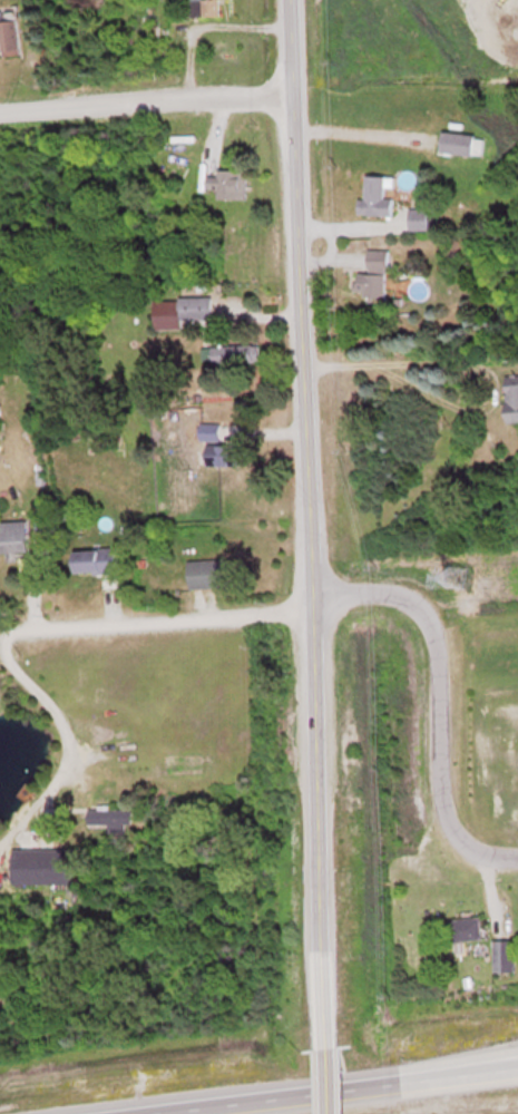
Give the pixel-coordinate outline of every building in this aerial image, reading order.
[(218,14),(218,0),(189,0),(190,15),(218,14)] [(3,55),(22,52),(14,8),(0,10),(0,36),(3,55)] [(474,132),(440,130),(439,151),(473,153),(474,132)] [(246,199),(246,169),(215,169),(215,174),(206,174),(206,188),(217,188),(217,198),(246,199)] [(393,215),(393,197),(385,197),(385,174),(363,174),(361,214),(393,215)] [(409,209),(409,229),(429,229),(429,209),(409,209)] [(387,249),(367,249),(367,269),(387,269),(387,249)] [(383,273),(355,273),(354,296),(383,297),(383,273)] [(154,330),(181,329),(181,319),(211,318),(211,297),(153,299),(154,330)] [(232,363),(232,346),(212,346),(212,363),(232,363)] [(503,421),(517,421),(517,384),(503,384),(503,421)] [(236,465),(236,444),(217,444),(217,423),(198,423),(198,442),(203,442),(203,465),(236,465)] [(26,552),(26,520),(1,520),(1,532),(0,532),(0,552),(26,552)] [(73,548),(73,572),(116,572),(116,548),(73,548)] [(185,560),(186,587),(229,586),(228,558),(185,560)] [(131,826),(131,809),(87,809),(87,826),(131,826)] [(70,849),(12,849),(12,883),(70,883),(70,849)] [(481,938),(479,916),(448,919),(451,942),(481,938)] [(513,940),(493,940),(493,972),(513,972),(513,940)]
